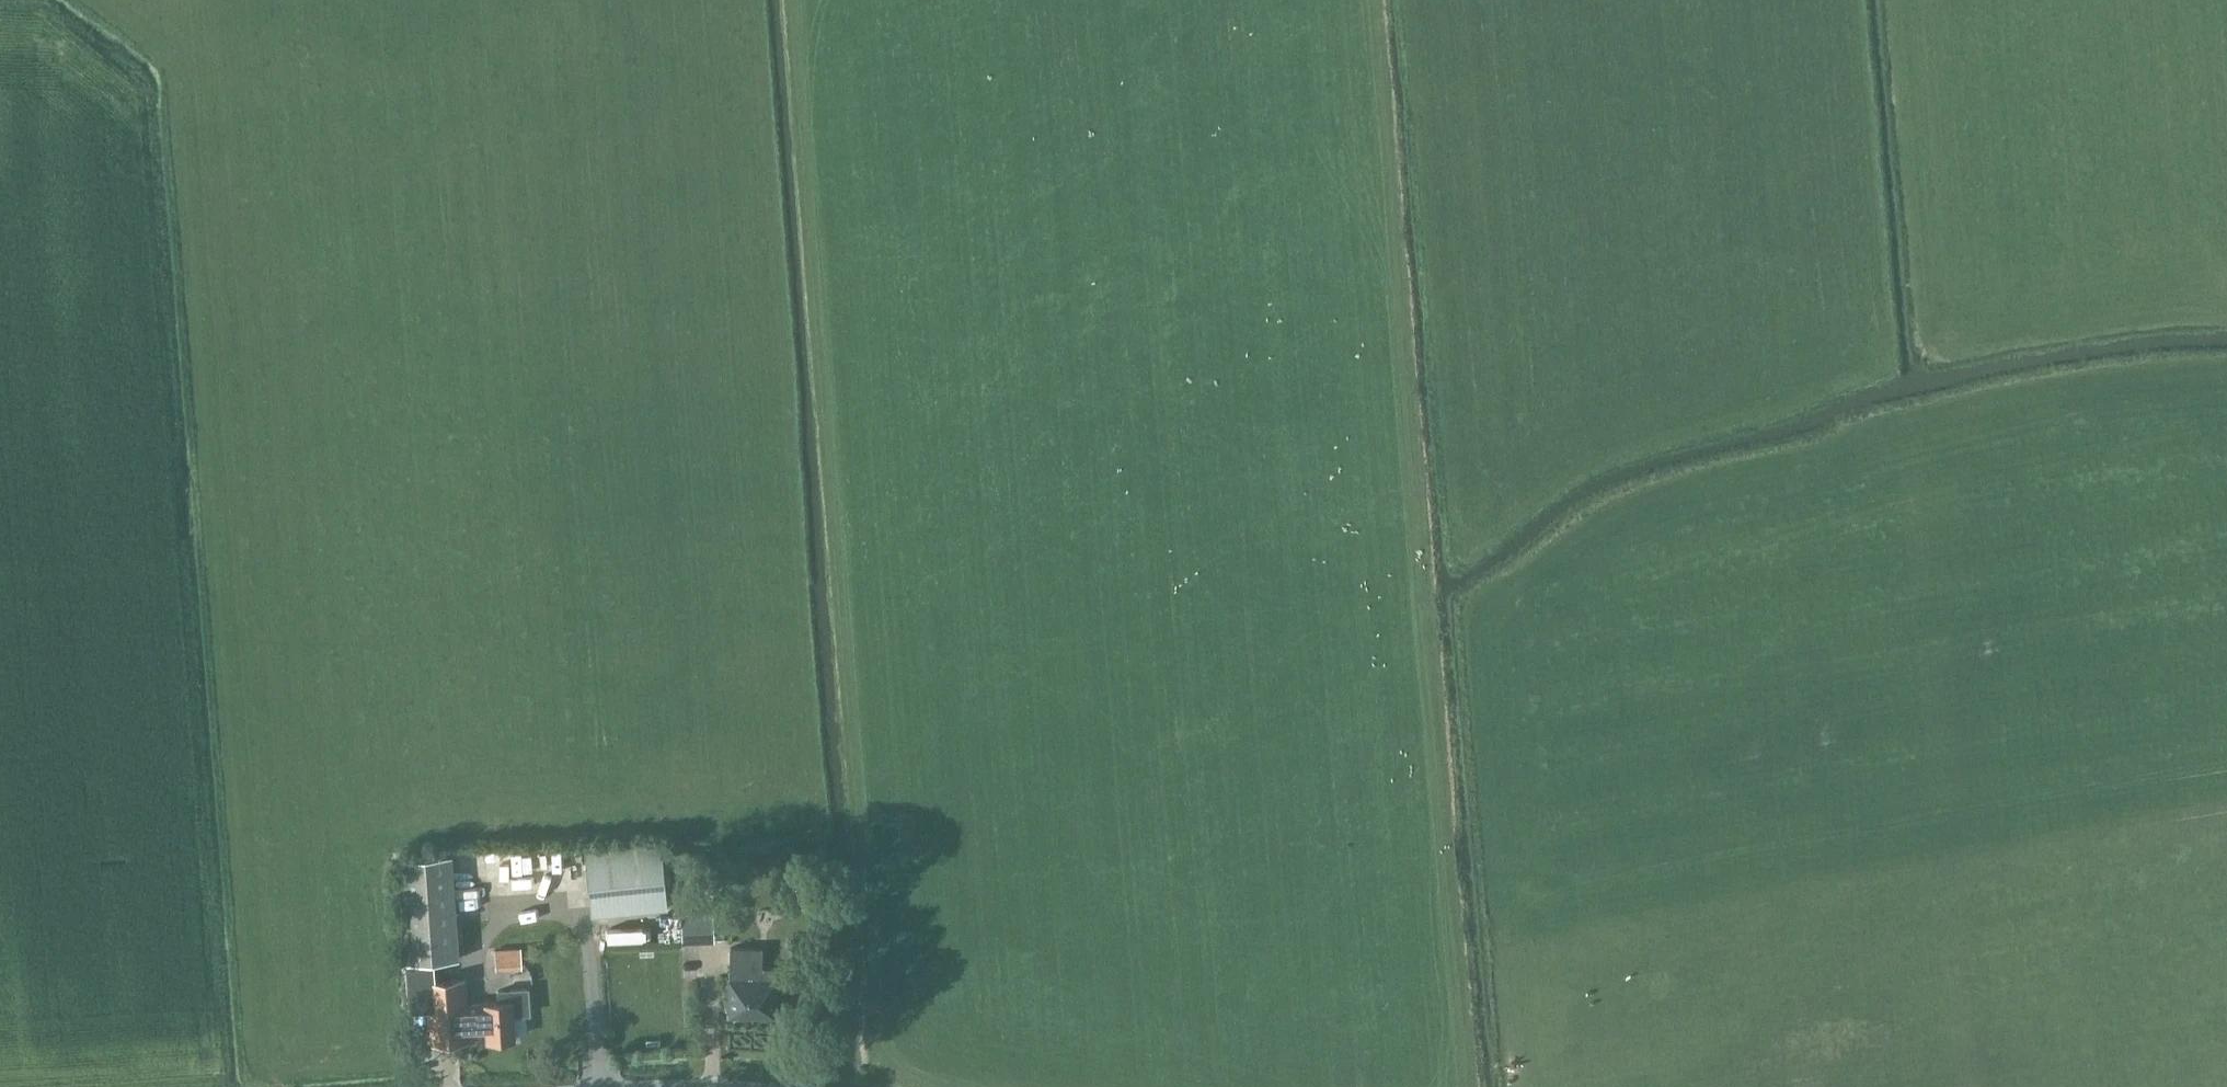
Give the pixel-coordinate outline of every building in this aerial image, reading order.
[(659,841),(585,849),(586,859),(590,914),(665,908),(660,853),(659,841)] [(451,854),(399,857),(409,1011),(427,1010),(429,1042),(469,1040),(468,1034),(485,1033),(486,1039),(515,1037),(513,1015),(530,1014),(529,987),(498,989),(499,1002),(466,1004),(464,977),(435,978),(433,960),(458,958),(451,854)] [(714,910),(683,911),(684,940),(714,940),(714,910)] [(731,946),(730,1014),(775,1015),(776,966),(762,966),(762,946),(731,946)] [(812,947),(794,948),(794,961),(812,960),(812,947)]
